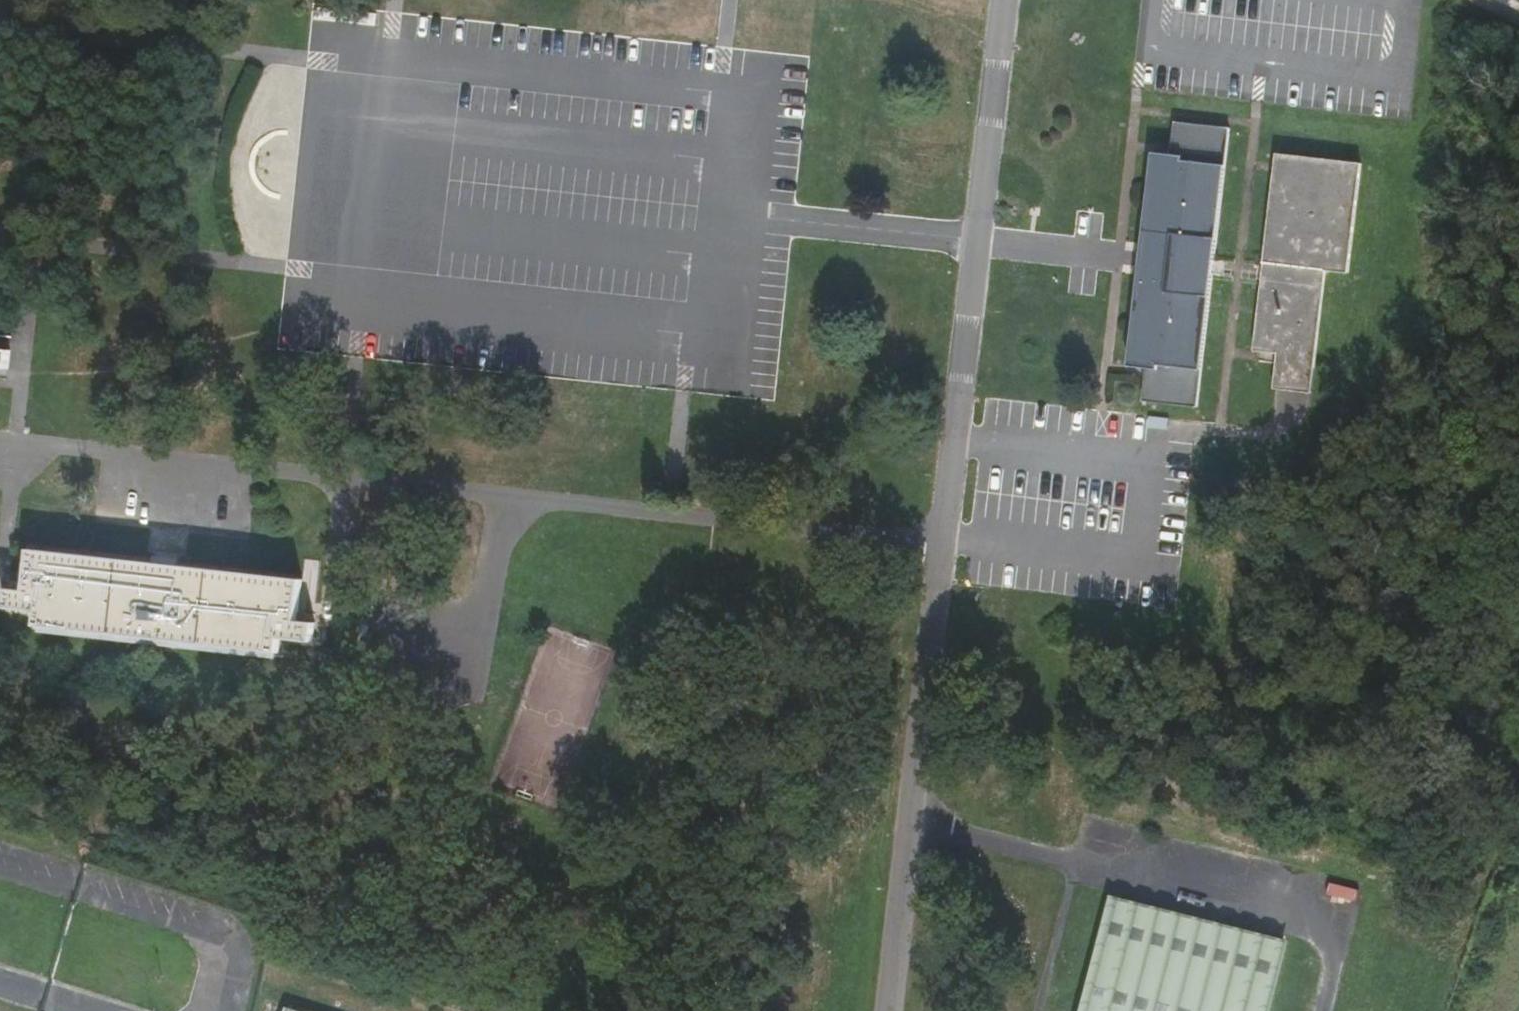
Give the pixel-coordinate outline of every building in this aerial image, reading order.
[(1145,372),(1141,403),(1197,409),(1231,127),(1175,120),(1170,158),(1152,156),(1127,370),(1145,372)] [(1365,162),(1277,152),(1263,266),(1329,274),(1351,277),(1365,162)] [(1314,397),(1329,274),(1263,266),(1253,350),(1276,353),(1272,391),(1314,397)] [(11,377),(14,354),(0,353),(0,375),(11,377)] [(306,626),(310,586),(33,557),(29,593),(14,591),(12,614),(42,617),(41,632),(286,658),(288,643),(318,647),(321,627),(306,626)] [(1288,940),(1112,897),(1083,1010),(1271,1010),(1288,940)]
